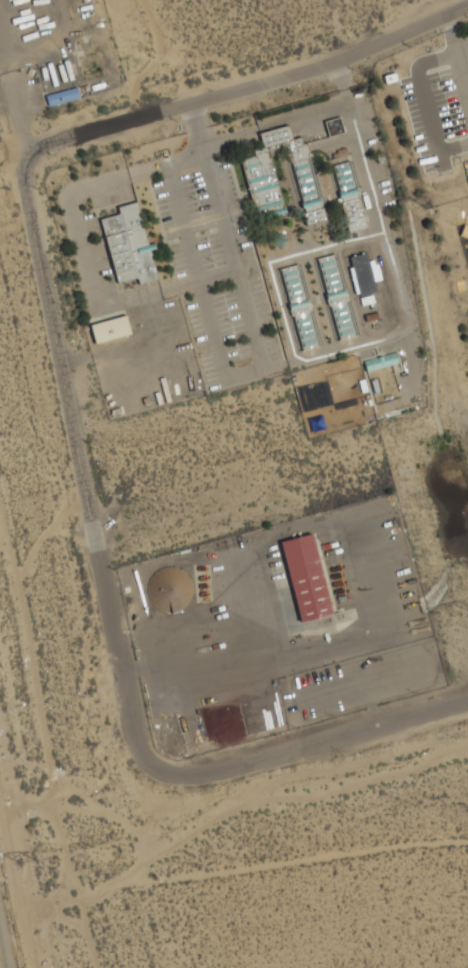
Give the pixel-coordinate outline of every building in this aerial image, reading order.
[(79,97),(46,105),(44,97),(76,89),(79,97)] [(344,133),(340,117),(325,122),(329,137),(344,133)] [(238,153),(258,224),(292,214),(273,149),(287,145),(309,224),(327,219),(308,153),(311,152),(309,142),(304,143),(302,137),(294,139),(290,125),(258,134),(261,146),(238,153)] [(350,160),(370,229),(353,234),(332,165),(350,160)] [(101,219),(121,214),(119,207),(139,201),(159,279),(142,283),(141,277),(120,283),(101,219)] [(381,279),(377,261),(369,263),(367,253),(348,257),(357,297),(376,292),(374,281),(381,279)] [(314,260),(338,341),(359,335),(335,254),(314,260)] [(280,269),(304,351),(321,346),(298,264),(280,269)] [(92,325),(128,315),(133,334),(97,344),(92,325)] [(338,613),(304,622),(282,544),(316,535),(338,613)] [(186,607),(190,599),(191,590),(189,582),(183,575),(175,571),(167,569),(158,572),(151,577),(147,585),(146,594),(148,602),(154,609),(161,613),(170,615),(179,612),(186,607)]
